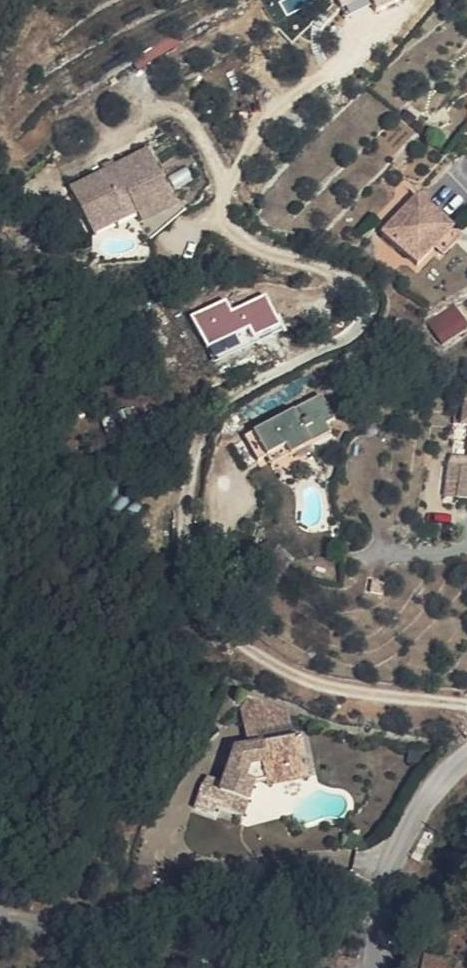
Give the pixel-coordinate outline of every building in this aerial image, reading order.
[(345,10),(364,0),(340,0),(345,10)] [(380,12),(402,0),(374,0),(380,12)] [(128,157),(51,193),(67,228),(111,208),(117,222),(121,230),(155,212),(128,157)] [(421,195),(390,228),(422,262),(437,246),(454,228),(421,195)] [(111,208),(67,228),(72,242),(117,222),(111,208)] [(155,212),(121,230),(129,248),(164,219),(155,212)] [(464,238),(454,228),(437,246),(447,255),(464,238)] [(194,312),(206,345),(253,329),(256,338),(283,329),(271,294),(232,307),(230,300),(194,312)] [(431,321),(445,342),(466,328),(466,319),(457,304),(431,321)] [(250,329),(211,348),(217,361),(257,342),(250,329)] [(336,390),(329,393),(343,419),(349,415),(336,390)] [(329,393),(265,427),(278,451),(293,443),(297,449),(332,430),(329,425),(343,419),(329,393)] [(343,419),(329,425),(332,430),(345,423),(343,419)] [(265,427),(259,431),(272,454),(278,451),(265,427)] [(293,443),(278,451),(282,458),(297,449),(293,443)] [(466,477),(466,467),(457,467),(452,497),(463,498),(466,477)] [(263,711),(261,710),(253,716),(254,755),(302,750),(299,721),(263,711)] [(310,776),(309,750),(302,750),(254,755),(246,756),(228,788),(219,783),(210,788),(199,811),(220,820),(224,814),(246,822),(259,792),(269,792),(268,781),(310,776)] [(312,796),(310,776),(268,781),(269,792),(269,801),(312,796)] [(430,959),(428,967),(455,967),(455,965),(430,959)]
